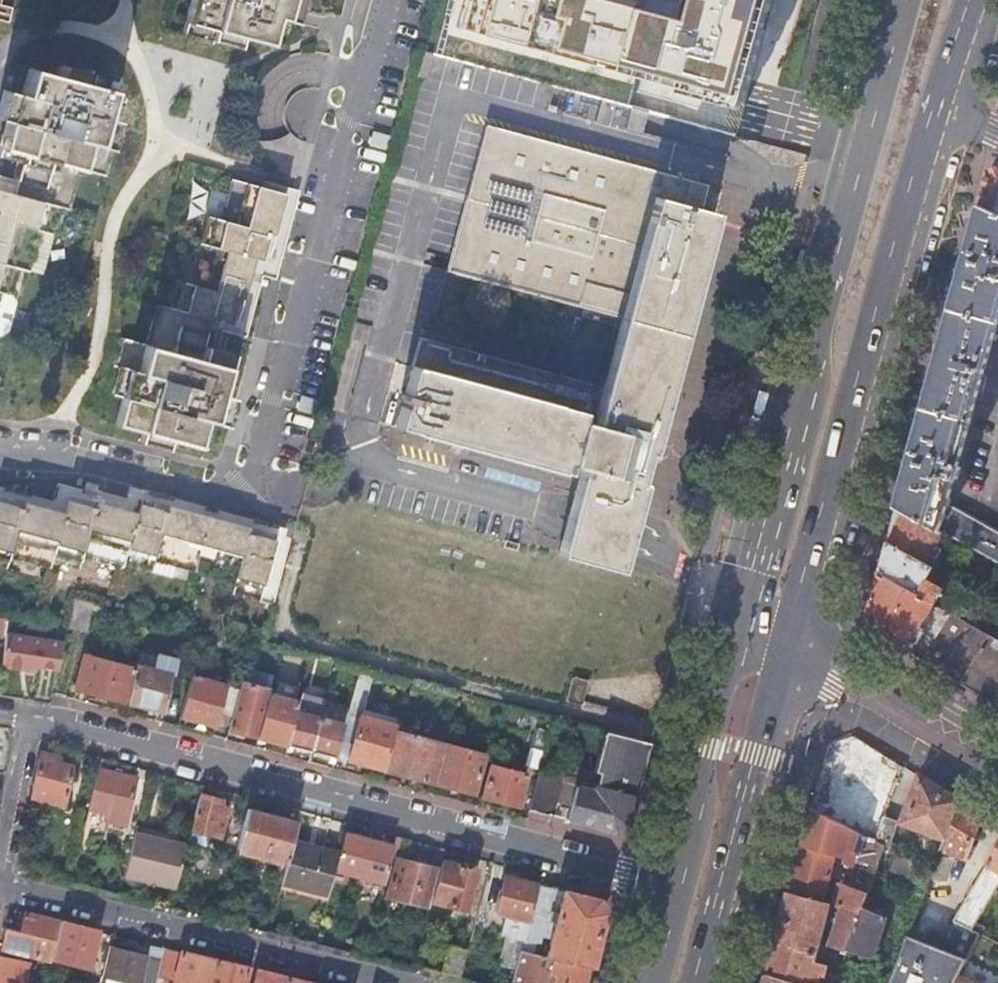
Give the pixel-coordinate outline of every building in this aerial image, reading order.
[(180,36),(207,43),(208,39),(236,46),(239,35),(280,47),(287,21),(292,22),(296,9),(298,0),(190,0),(180,36)] [(449,36),(610,78),(631,0),(459,0),(449,36)] [(610,78),(737,111),(766,8),(769,0),(676,0),(673,10),(633,0),(631,0),(610,78)] [(12,194),(0,190),(0,293),(8,296),(16,268),(26,271),(38,230),(49,234),(57,206),(67,209),(78,169),(103,176),(111,148),(105,146),(112,119),(102,116),(113,76),(86,68),(85,72),(59,64),(55,75),(27,67),(19,94),(2,90),(0,96),(0,119),(4,120),(0,136),(0,156),(21,162),(12,194)] [(422,337),(400,413),(396,427),(567,475),(570,466),(581,469),(569,515),(557,556),(620,573),(631,531),(643,485),(638,484),(640,478),(651,441),(661,405),(665,406),(683,341),(717,216),(703,212),(709,189),(535,141),(534,146),(517,141),(518,136),(489,128),(449,273),(585,311),(584,318),(620,329),(604,388),(422,337)] [(988,171),(979,204),(997,213),(997,166),(988,171)] [(210,216),(191,284),(178,281),(171,307),(158,304),(147,345),(119,338),(112,365),(118,367),(111,394),(121,397),(114,425),(141,432),(138,442),(167,449),(170,440),(205,450),(213,423),(223,425),(227,413),(231,398),(220,395),(232,354),(205,346),(213,319),(236,326),(246,293),(256,258),(269,262),(278,229),(288,193),(232,178),(220,219),(210,216)] [(977,396),(997,316),(997,213),(979,204),(938,354),(942,355),(940,364),(936,363),(933,374),(977,396)] [(997,565),(997,533),(947,503),(954,478),(957,479),(977,396),(933,374),(897,507),(943,533),(997,565)] [(67,494),(62,512),(29,503),(0,496),(0,576),(1,576),(5,563),(46,574),(48,566),(77,573),(80,561),(120,571),(121,566),(150,573),(153,560),(234,582),(230,595),(265,604),(283,537),(255,529),(164,505),(139,498),(135,513),(104,504),(67,494)] [(926,564),(943,533),(897,507),(887,542),(926,564)] [(957,591),(961,584),(926,564),(887,542),(879,573),(938,605),(944,594),(941,592),(943,587),(927,578),(929,575),(957,591)] [(867,617),(879,573),(868,570),(856,613),(867,617)] [(938,605),(879,573),(867,617),(874,629),(911,652),(917,642),(912,639),(920,626),(925,629),(936,635),(922,659),(929,663),(993,702),(997,694),(997,638),(938,605)] [(85,631),(92,601),(76,597),(73,597),(67,627),(85,631)] [(5,638),(6,634),(8,619),(0,618),(0,637),(5,638)] [(912,639),(917,642),(925,629),(920,626),(912,639)] [(214,632),(203,629),(199,643),(210,646),(214,632)] [(917,655),(922,659),(936,635),(925,629),(917,642),(911,652),(917,655)] [(63,642),(6,634),(5,638),(1,667),(14,669),(27,671),(28,666),(37,667),(58,670),(61,655),(63,642)] [(98,696),(127,704),(135,669),(84,656),(76,690),(98,696)] [(135,669),(127,704),(156,711),(163,713),(173,674),(176,675),(180,661),(161,656),(157,671),(136,666),(135,669)] [(374,673),(360,669),(348,712),(344,725),(335,757),(361,764),(384,770),(395,731),(396,726),(362,717),(374,673)] [(244,671),(241,682),(270,690),(273,679),(244,671)] [(582,706),(588,680),(572,676),(565,702),(582,706)] [(190,677),(180,717),(207,726),(214,727),(217,716),(231,720),(239,690),(190,677)] [(241,682),(239,690),(231,720),(228,730),(245,735),(258,738),(270,695),(271,690),(270,690),(241,682)] [(301,694),(299,702),(287,746),(298,749),(311,752),(325,700),(301,694)] [(299,702),(270,695),(258,738),(274,742),(287,746),(299,702)] [(325,700),(311,752),(324,756),(335,759),(335,757),(344,725),(325,720),(329,707),(331,702),(325,700)] [(505,706),(500,726),(533,735),(530,748),(544,752),(546,746),(547,741),(552,723),(553,719),(522,711),(505,706)] [(348,712),(329,707),(325,720),(344,725),(348,712)] [(646,757),(650,744),(587,728),(576,767),(595,772),(591,785),(595,786),(636,797),(646,757)] [(395,731),(384,770),(408,776),(433,783),(443,744),(395,731)] [(443,744),(433,783),(454,789),(475,794),(485,755),(443,744)] [(59,758),(40,754),(31,798),(64,806),(73,767),(67,766),(58,764),(59,758)] [(489,766),(480,797),(502,803),(518,807),(526,775),(489,766)] [(576,767),(573,780),(591,785),(595,772),(576,767)] [(103,771),(99,770),(89,810),(105,814),(103,821),(124,826),(127,812),(136,779),(122,776),(103,771)] [(539,771),(528,810),(553,816),(560,790),(568,792),(571,780),(539,771)] [(960,800),(919,775),(902,823),(945,840),(960,800)] [(615,833),(628,826),(636,797),(595,786),(594,791),(576,786),(567,820),(590,826),(615,833)] [(199,796),(188,838),(187,843),(206,848),(210,836),(220,838),(228,809),(223,808),(219,807),(221,801),(199,796)] [(960,800),(945,840),(941,852),(929,879),(946,881),(955,857),(963,859),(981,813),(960,800)] [(846,952),(843,964),(866,972),(886,917),(863,908),(868,893),(842,884),(840,891),(826,888),(834,855),(845,858),(844,863),(851,865),(855,860),(877,867),(885,845),(876,840),(874,840),(866,835),(863,843),(850,839),(852,828),(811,807),(794,869),(788,893),(859,913),(846,952)] [(285,863),(290,844),(295,821),(271,815),(247,809),(239,839),(237,850),(285,863)] [(876,840),(885,845),(889,847),(897,822),(884,816),(876,840)] [(164,832),(137,826),(135,834),(186,846),(187,843),(188,838),(164,832)] [(186,846),(135,834),(125,876),(175,888),(186,846)] [(382,884),(389,858),(392,847),(379,844),(355,837),(344,834),(338,856),(335,871),(382,884)] [(223,852),(235,855),(237,850),(239,839),(227,836),(223,852)] [(405,856),(409,842),(394,838),(392,847),(389,858),(396,859),(385,897),(429,908),(430,901),(439,870),(416,864),(402,860),(403,856),(405,856)] [(328,895),(335,871),(338,856),(314,850),(290,844),(285,863),(280,883),(328,895)] [(954,922),(972,930),(997,887),(997,847),(954,922)] [(463,869),(441,863),(439,870),(430,901),(465,911),(476,872),(463,869)] [(777,889),(788,893),(794,869),(783,867),(777,889)] [(528,923),(537,886),(515,881),(504,877),(495,915),(504,917),(500,934),(505,935),(523,940),(528,923)] [(523,940),(521,951),(533,954),(550,889),(537,886),(528,923),(523,940)] [(768,918),(780,921),(788,893),(777,889),(768,918)] [(545,957),(589,968),(597,939),(604,912),(597,901),(562,892),(556,914),(550,912),(548,921),(554,923),(545,957)] [(795,982),(809,982),(810,978),(823,976),(827,964),(815,961),(819,945),(846,952),(859,913),(788,893),(780,921),(766,975),(795,982)] [(0,950),(51,962),(51,959),(60,923),(25,914),(20,932),(5,928),(0,950)] [(898,963),(890,982),(955,982),(959,975),(980,934),(972,930),(954,922),(943,950),(908,936),(898,963)] [(88,968),(97,932),(79,928),(60,923),(51,959),(88,968)] [(523,940),(505,935),(497,967),(515,971),(521,951),(523,940)] [(125,982),(155,982),(156,977),(160,961),(134,954),(108,948),(101,977),(125,982)] [(156,977),(173,982),(181,952),(163,948),(160,961),(156,977)] [(512,982),(585,982),(589,968),(545,957),(533,954),(521,951),(515,971),(512,982)] [(249,969),(181,952),(173,982),(174,982),(245,982),(249,969)] [(872,982),(890,982),(898,963),(884,958),(872,982)] [(287,979),(254,971),(251,982),(304,982),(287,979)] [(766,975),(764,982),(795,982),(766,975)]
